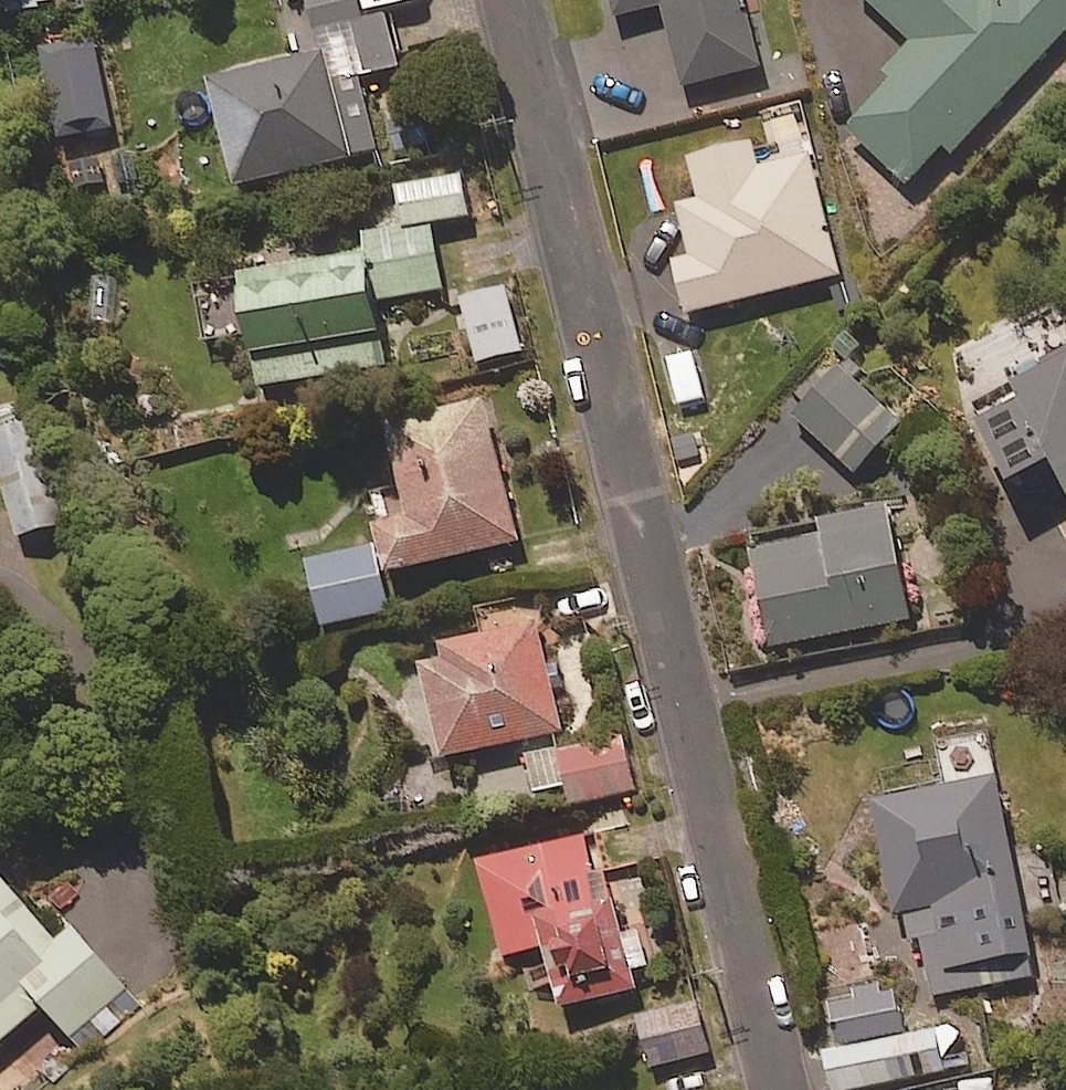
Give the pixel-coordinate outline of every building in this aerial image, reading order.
[(382,0),(308,0),(319,46),(208,74),(235,183),(376,148),(357,72),(398,62),(382,0)] [(456,0),(393,0),(403,43),(462,29),(456,0)] [(741,0),(610,0),(612,12),(663,1),(680,82),(755,65),(741,0)] [(912,38),(884,68),(892,75),(846,124),(908,181),(944,142),(952,149),(1065,27),(1065,0),(872,0),(912,38)] [(758,163),(751,136),(689,152),(699,196),(677,201),(689,252),(672,256),(686,309),(839,271),(809,150),(758,163)] [(372,298),(442,287),(432,219),(469,213),(463,172),(396,182),(402,224),(362,230),(364,249),(241,268),(257,381),(381,363),(372,298)] [(523,349),(509,284),(462,294),(476,359),(523,349)] [(1014,376),(971,398),(1008,473),(1053,450),(1065,477),(1065,344),(1012,372),(1014,376)] [(901,420),(839,359),(791,408),(852,469),(901,420)] [(378,542),(383,567),(527,540),(498,392),(388,413),(406,511),(374,517),(378,542)] [(0,426),(0,474),(17,531),(62,518),(32,417),(0,426)] [(910,616),(887,501),(820,514),(823,530),(751,545),(771,643),(910,616)] [(383,567),(378,542),(305,556),(317,619),(390,605),(383,567)] [(561,725),(537,618),(442,639),(444,651),(419,657),(424,681),(398,687),(413,758),(561,725)] [(634,788),(624,734),(526,752),(533,789),(566,783),(570,801),(634,788)] [(1033,974),(996,772),(873,795),(899,940),(922,936),(932,993),(1033,974)] [(595,869),(585,832),(478,858),(502,954),(545,943),(560,1005),(635,987),(629,965),(656,961),(647,924),(621,930),(605,867),(595,869)] [(99,1038),(119,1020),(102,1001),(125,982),(70,919),(54,933),(0,871),(0,1036),(40,1001),(67,1032),(82,1018),(99,1038)] [(827,1041),(902,1033),(896,979),(820,988),(827,1041)] [(709,1050),(697,1000),(637,1014),(649,1064),(709,1050)] [(827,1041),(832,1089),(836,1089),(942,1078),(936,1029),(902,1033),(827,1041)]
